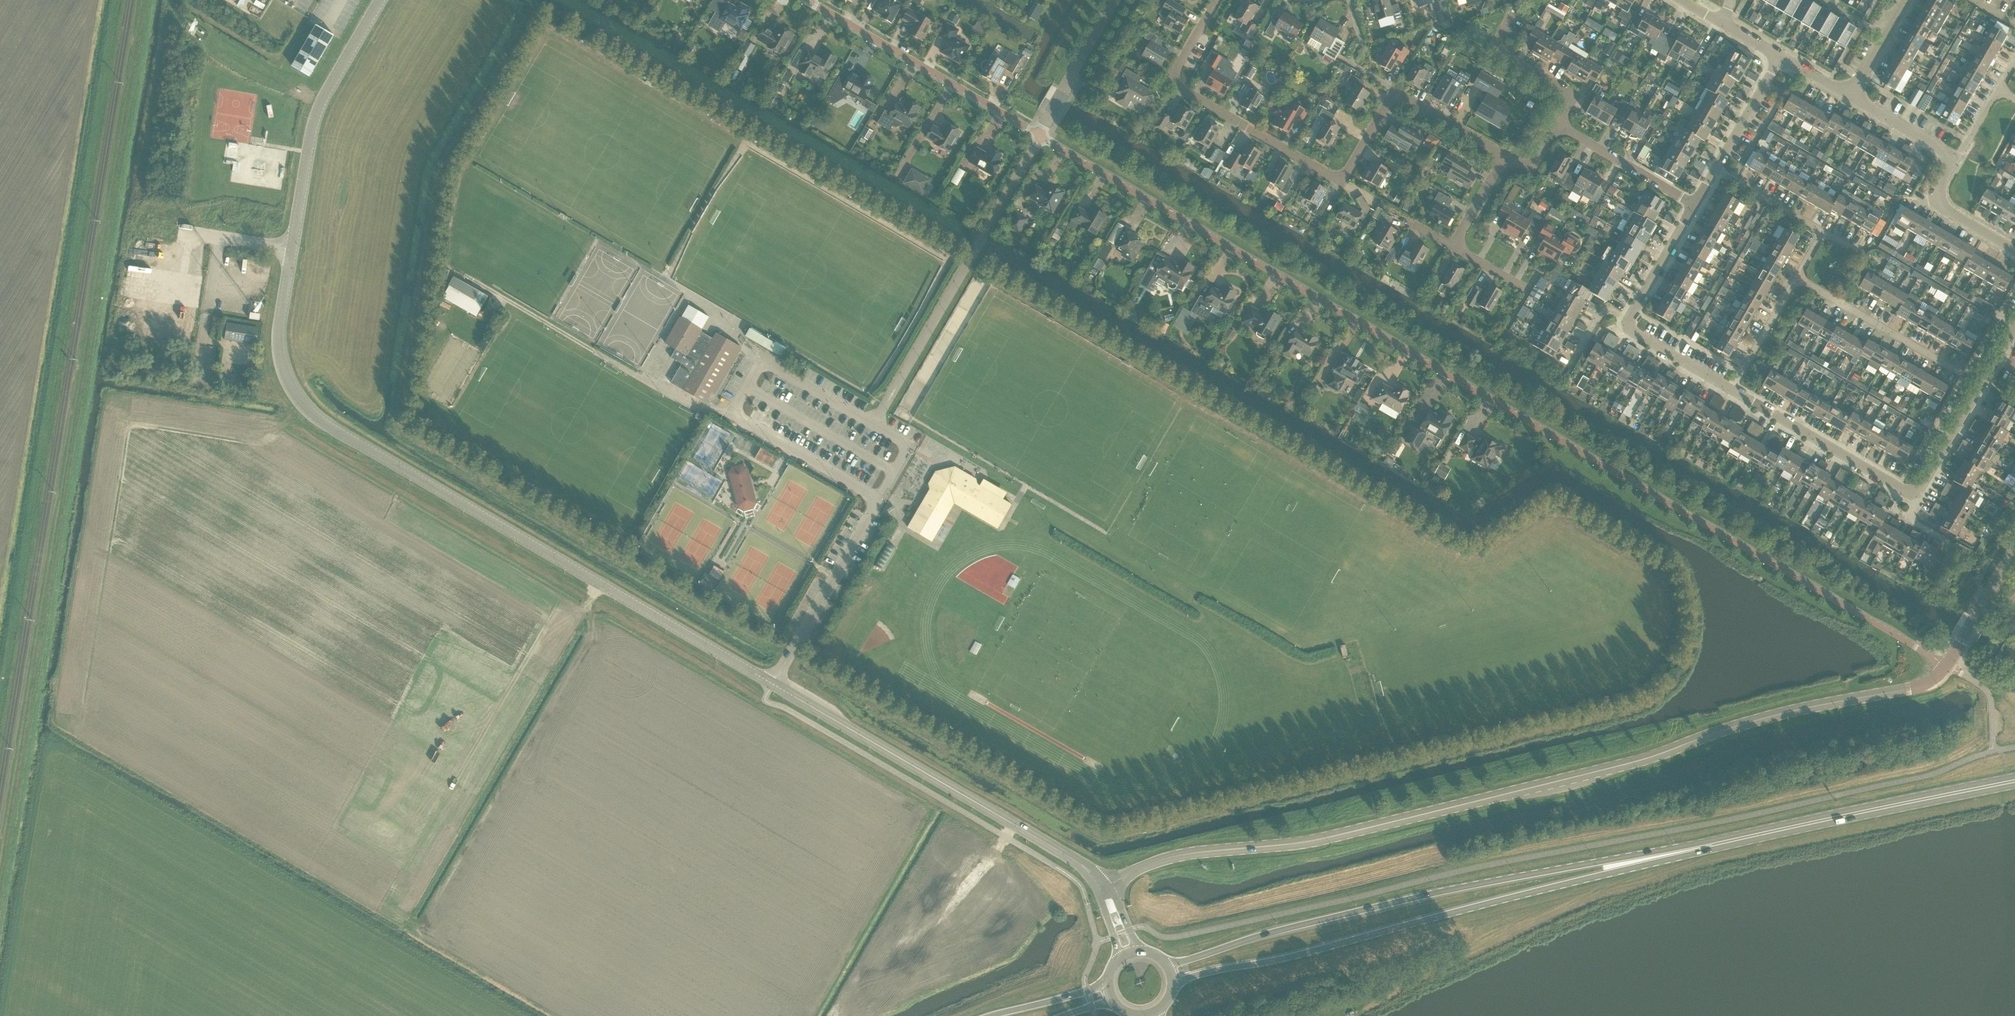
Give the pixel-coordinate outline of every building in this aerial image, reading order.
[(892,23),(903,5),(894,0),(879,0),(882,1),(875,12),(884,17),(883,18),(892,23)] [(1168,20),(1165,24),(1180,33),(1189,19),(1178,12),(1181,6),(1170,0),(1169,0),(1160,15),(1168,20)] [(1256,26),(1249,22),(1258,7),(1245,0),(1235,18),(1243,23),(1239,31),(1250,37),(1256,26)] [(1403,18),(1398,4),(1391,6),(1389,0),(1374,0),(1373,0),(1379,20),(1393,16),(1395,21),(1403,18)] [(1419,7),(1430,4),(1433,14),(1442,11),(1442,10),(1446,9),(1444,0),(1439,2),(1439,0),(1417,0),(1419,7)] [(1586,5),(1592,8),(1596,0),(1588,0),(1586,5)] [(1620,0),(1599,0),(1595,7),(1600,11),(1603,7),(1606,9),(1610,3),(1617,6),(1620,0)] [(1617,6),(1622,10),(1618,17),(1623,19),(1620,23),(1626,27),(1635,12),(1630,9),(1635,0),(1620,0),(1617,6)] [(1791,0),(1779,0),(1775,7),(1784,12),(1791,0)] [(1802,0),(1791,0),(1784,12),(1792,17),(1802,0)] [(1812,3),(1807,0),(1802,0),(1792,17),(1801,23),(1812,3)] [(1949,15),(1955,5),(1948,1),(1947,0),(1930,0),(1928,3),(1949,15)] [(751,8),(742,3),(739,8),(730,3),(723,15),(718,11),(710,24),(721,30),(726,21),(741,30),(750,14),(748,13),(751,8)] [(1810,28),(1821,9),(1812,3),(1801,23),(1810,28)] [(1937,21),(1944,25),(1949,15),(1928,3),(1922,13),(1937,21)] [(1567,14),(1569,9),(1561,4),(1558,9),(1567,14)] [(909,33),(923,41),(934,23),(909,9),(903,20),(914,26),(909,33)] [(1819,33),(1830,14),(1821,9),(1810,28),(1819,33)] [(1033,13),(1030,18),(1036,21),(1039,16),(1033,13)] [(1295,39),(1303,25),(1290,18),(1291,16),(1284,13),(1278,23),(1273,20),(1266,33),(1271,36),(1276,28),(1286,34),(1284,37),(1285,40),(1292,44),(1295,39)] [(1917,23),(1931,31),(1938,35),(1944,25),(1937,21),(1922,13),(1917,23)] [(956,25),(959,19),(952,14),(949,20),(956,25)] [(1646,35),(1656,18),(1651,15),(1650,16),(1646,14),(1641,23),(1636,20),(1629,31),(1638,36),(1641,32),(1646,35)] [(1828,38),(1839,19),(1830,14),(1819,33),(1828,38)] [(1588,18),(1585,24),(1591,28),(1595,22),(1588,18)] [(1659,53),(1668,38),(1660,34),(1665,25),(1661,22),(1662,21),(1656,18),(1646,35),(1652,39),(1649,43),(1653,45),(1651,49),(1659,53)] [(1836,43),(1848,24),(1839,19),(1828,38),(1836,43)] [(1311,37),(1307,44),(1318,50),(1322,43),(1327,46),(1323,53),(1335,60),(1345,43),(1335,38),(1339,31),(1321,20),(1311,37)] [(1544,23),(1539,20),(1536,26),(1541,29),(1544,23)] [(1983,21),(1980,26),(1986,29),(1983,35),(1988,38),(2003,47),(2009,36),(2007,35),(2010,29),(1998,22),(1994,28),(1983,21)] [(1925,41),(1931,31),(1917,23),(1911,32),(1925,41)] [(942,51),(953,57),(952,58),(960,63),(970,46),(955,37),(959,30),(948,24),(940,37),(947,41),(942,51)] [(1846,48),(1857,29),(1848,24),(1836,43),(1846,48)] [(310,77),(335,35),(317,25),(293,67),(310,77)] [(985,25),(981,33),(984,35),(989,27),(985,25)] [(795,34),(781,26),(777,34),(765,27),(759,39),(770,45),(769,47),(783,55),(795,34)] [(1606,28),(1602,34),(1614,41),(1618,35),(1606,28)] [(1541,58),(1551,39),(1534,29),(1527,41),(1535,45),(1532,51),(1534,52),(1533,53),(1541,58)] [(1161,67),(1169,52),(1159,46),(1163,40),(1149,32),(1145,38),(1151,42),(1143,56),(1161,67)] [(1562,61),(1569,49),(1576,36),(1569,32),(1567,36),(1564,35),(1561,41),(1557,42),(1551,39),(1541,58),(1548,62),(1549,61),(1550,62),(1554,56),(1562,61)] [(1922,47),(1925,41),(1911,32),(1905,42),(1920,51),(1924,53),(1926,49),(1922,47)] [(677,33),(673,39),(679,43),(683,37),(677,33)] [(1681,56),(1691,38),(1685,35),(1685,36),(1681,34),(1675,43),(1668,38),(1659,53),(1660,53),(1657,58),(1664,62),(1669,54),(1673,56),(1675,52),(1681,56)] [(1714,43),(1719,46),(1723,39),(1718,36),(1714,43)] [(1691,38),(1681,56),(1686,59),(1684,63),(1693,68),(1700,57),(1695,54),(1700,45),(1696,43),(1696,42),(1691,38)] [(1997,56),(2003,47),(1988,38),(1985,43),(1980,40),(1978,44),(1983,47),(1982,48),(1997,56)] [(1253,43),(1247,39),(1244,46),(1250,49),(1253,43)] [(1797,42),(1792,39),(1789,44),(1794,47),(1797,42)] [(749,58),(756,46),(747,41),(740,53),(749,58)] [(689,42),(683,51),(690,55),(695,46),(689,42)] [(1610,42),(1603,53),(1610,57),(1617,46),(1610,42)] [(1914,60),(1920,51),(1905,42),(1899,52),(1914,60)] [(1402,63),(1409,51),(1399,45),(1396,50),(1389,46),(1383,57),(1379,54),(1375,61),(1379,64),(1378,64),(1391,71),(1397,60),(1402,63)] [(1732,51),(1726,61),(1746,73),(1752,62),(1751,62),(1755,55),(1739,46),(1735,53),(1732,51)] [(1991,66),(1997,56),(1982,48),(1977,58),(1991,66)] [(809,50),(807,53),(800,49),(790,65),(801,71),(811,77),(814,72),(818,74),(821,74),(826,77),(834,65),(833,64),(837,58),(827,53),(824,59),(809,50)] [(1024,55),(1030,58),(1033,52),(1027,49),(1024,55)] [(1575,78),(1586,59),(1569,49),(1562,61),(1570,66),(1567,71),(1569,72),(1568,73),(1575,78)] [(1857,49),(1853,61),(1858,63),(1862,51),(1857,49)] [(1003,63),(993,56),(990,62),(987,61),(985,62),(983,63),(982,66),(983,68),(985,70),(982,76),(997,85),(1006,70),(1013,74),(1022,59),(1009,52),(1003,63)] [(1617,52),(1613,59),(1620,63),(1624,56),(1617,52)] [(1910,66),(1914,60),(1899,52),(1894,62),(1908,70),(1912,72),(1914,69),(1910,66)] [(1224,96),(1233,81),(1220,74),(1225,65),(1220,62),(1222,58),(1215,54),(1209,65),(1215,69),(1206,85),(1224,96)] [(1947,67),(1951,60),(1953,62),(1955,58),(1949,54),(1947,58),(1943,65),(1947,67)] [(1985,76),(1991,66),(1977,58),(1973,63),(1968,60),(1967,61),(1965,64),(1985,76)] [(1603,69),(1598,66),(1586,59),(1575,78),(1583,82),(1583,81),(1585,82),(1587,78),(1595,83),(1603,69)] [(1740,83),(1746,73),(1726,61),(1723,67),(1719,65),(1717,69),(1737,81),(1736,82),(1740,83)] [(1122,73),(1127,66),(1119,62),(1115,69),(1122,73)] [(1902,80),(1908,70),(1894,62),(1888,72),(1902,80)] [(1338,69),(1345,73),(1346,70),(1350,73),(1352,69),(1341,64),(1338,69)] [(1428,82),(1436,69),(1426,64),(1422,70),(1415,66),(1407,81),(1418,87),(1423,79),(1428,82)] [(1980,86),(1985,76),(1965,64),(1963,67),(1969,71),(1965,77),(1980,86)] [(1246,75),(1252,79),(1257,69),(1251,66),(1246,75)] [(1446,76),(1434,97),(1447,105),(1453,95),(1455,96),(1461,85),(1465,87),(1471,77),(1460,71),(1459,74),(1450,69),(1446,76)] [(1731,91),(1736,82),(1737,81),(1717,69),(1711,79),(1731,91)] [(1146,109),(1155,95),(1136,83),(1140,77),(1127,70),(1123,77),(1126,79),(1118,93),(1121,94),(1117,102),(1126,107),(1130,100),(1146,109)] [(787,71),(782,80),(788,84),(793,75),(787,71)] [(1692,74),(1687,71),(1683,76),(1689,79),(1692,74)] [(1888,72),(1882,82),(1896,90),(1901,93),(1907,83),(1902,80),(1888,72)] [(828,99),(835,103),(849,94),(854,98),(856,97),(858,95),(865,99),(873,86),(873,85),(875,81),(864,74),(861,78),(852,73),(850,78),(843,74),(828,99)] [(1500,127),(1512,107),(1496,98),(1504,86),(1482,73),(1474,86),(1489,94),(1483,104),(1477,114),(1500,127)] [(1359,111),(1369,93),(1361,89),(1365,82),(1351,74),(1347,81),(1356,86),(1346,104),(1359,111)] [(1652,83),(1655,78),(1649,75),(1646,79),(1652,83)] [(1974,96),(1980,86),(1965,77),(1962,83),(1956,80),(1954,83),(1954,84),(1974,96)] [(1725,100),(1731,91),(1711,79),(1705,89),(1709,91),(1725,100)] [(1247,96),(1241,106),(1255,114),(1264,97),(1253,91),(1255,87),(1246,81),(1240,92),(1247,96)] [(1954,84),(1954,83),(1952,82),(1949,87),(1957,92),(1954,97),(1968,105),(1974,96),(1954,84)] [(1597,120),(1606,104),(1601,101),(1605,94),(1600,91),(1602,88),(1596,84),(1588,99),(1593,102),(1586,113),(1592,116),(1591,117),(1597,120)] [(1924,93),(1920,91),(1917,88),(1908,103),(1915,108),(1920,99),(1924,93)] [(1729,102),(1725,100),(1709,91),(1703,101),(1723,112),(1729,102)] [(1920,99),(1915,108),(1924,113),(1933,98),(1924,93),(1920,99)] [(1794,116),(1802,102),(1792,95),(1784,110),(1794,116)] [(1954,97),(1948,107),(1962,115),(1968,105),(1954,97)] [(1321,105),(1327,109),(1331,103),(1324,99),(1321,105)] [(1606,104),(1597,120),(1602,123),(1603,122),(1608,126),(1615,115),(1620,117),(1628,103),(1622,100),(1620,103),(1616,100),(1612,107),(1606,104)] [(1629,138),(1641,117),(1633,112),(1637,104),(1631,101),(1625,112),(1630,115),(1622,129),(1625,131),(1624,132),(1629,138)] [(1717,122),(1723,112),(1703,101),(1697,110),(1717,122)] [(886,111),(879,123),(891,130),(894,125),(897,127),(903,126),(904,124),(910,128),(918,114),(917,113),(920,108),(910,102),(907,108),(898,103),(891,114),(886,111)] [(1804,121),(1812,107),(1802,102),(1794,116),(1791,121),(1795,123),(1798,118),(1804,121)] [(1284,106),(1283,107),(1278,104),(1271,114),(1278,117),(1273,125),(1286,132),(1295,118),(1301,122),(1307,112),(1296,105),(1293,112),(1284,106)] [(1174,120),(1163,114),(1163,115),(1157,111),(1148,128),(1153,131),(1156,126),(1163,130),(1166,125),(1173,129),(1176,125),(1184,130),(1185,130),(1195,114),(1182,106),(1174,120)] [(1814,127),(1822,113),(1812,107),(1804,121),(1814,127)] [(1942,117),(1940,120),(1954,129),(1956,125),(1962,115),(1948,107),(1942,117)] [(1329,146),(1340,128),(1331,123),(1335,116),(1323,109),(1319,116),(1327,120),(1316,139),(1329,146)] [(1711,132),(1717,122),(1697,110),(1692,120),(1711,132)] [(1837,135),(1850,112),(1848,110),(1846,111),(1841,118),(1834,114),(1831,119),(1826,128),(1827,129),(1837,135)] [(1846,140),(1855,126),(1848,122),(1853,114),(1852,113),(1850,112),(1837,135),(1846,140)] [(1826,128),(1831,119),(1822,113),(1814,127),(1824,133),(1827,129),(1826,128)] [(1922,123),(1926,115),(1922,113),(1917,121),(1922,123)] [(1658,122),(1661,118),(1655,115),(1653,117),(1650,115),(1647,120),(1641,117),(1629,138),(1637,140),(1638,138),(1641,140),(1649,126),(1654,129),(1658,122)] [(816,116),(812,124),(820,128),(824,121),(816,116)] [(1705,142),(1711,132),(1692,120),(1686,130),(1702,140),(1702,141),(1705,142)] [(1207,121),(1195,140),(1205,146),(1202,150),(1205,152),(1203,156),(1207,158),(1206,158),(1214,162),(1215,161),(1220,164),(1225,154),(1220,151),(1211,145),(1220,129),(1207,121)] [(1782,136),(1784,132),(1786,129),(1772,121),(1768,128),(1782,136)] [(1856,146),(1870,123),(1867,122),(1865,122),(1861,129),(1855,126),(1846,140),(1856,146)] [(1866,152),(1874,138),(1868,134),(1872,127),(1872,124),(1870,123),(1856,146),(1866,152)] [(935,126),(927,137),(937,143),(936,144),(950,153),(962,132),(948,124),(943,132),(935,126)] [(1423,138),(1417,135),(1403,126),(1400,131),(1392,127),(1385,139),(1408,152),(1412,145),(1417,148),(1423,138)] [(868,140),(873,132),(866,128),(861,136),(868,140)] [(1686,130),(1683,128),(1677,138),(1697,150),(1702,141),(1702,140),(1686,130)] [(1184,130),(1180,138),(1185,141),(1190,133),(1185,130),(1184,130)] [(1764,134),(1762,138),(1770,143),(1772,138),(1779,142),(1781,138),(1775,135),(1774,135),(1767,131),(1766,130),(1764,134)] [(1876,157),(1889,134),(1887,133),(1885,134),(1880,141),(1874,138),(1866,152),(1876,157)] [(1441,140),(1431,134),(1427,142),(1430,144),(1428,147),(1434,151),(1441,140)] [(1885,163),(1894,149),(1888,145),(1892,138),(1891,136),(1889,134),(1876,157),(1885,163)] [(1691,160),(1697,150),(1677,138),(1671,148),(1691,160)] [(1804,144),(1806,140),(1802,138),(1800,142),(1797,140),(1795,144),(1802,148),(1804,144)] [(235,142),(235,154),(245,154),(245,142),(235,142)] [(1651,149),(1652,146),(1647,142),(1639,156),(1645,159),(1651,149)] [(1241,156),(1234,152),(1225,167),(1236,173),(1241,165),(1251,171),(1261,153),(1248,145),(1241,156)] [(1445,155),(1448,150),(1440,145),(1437,150),(1445,155)] [(1895,169),(1909,146),(1906,145),(1904,145),(1900,152),(1894,149),(1885,163),(1895,169)] [(1909,146),(1895,169),(1905,175),(1914,161),(1907,157),(1912,150),(1911,148),(1909,146)] [(1002,156),(1002,155),(993,150),(990,155),(978,148),(970,162),(992,175),(994,172),(996,173),(999,172),(1000,169),(1000,167),(998,165),(1000,162),(999,161),(1002,156)] [(1685,169),(1691,160),(1671,148),(1665,158),(1685,169)] [(1815,149),(1812,154),(1821,159),(1824,154),(1815,149)] [(1811,156),(1807,154),(1801,150),(1798,154),(1805,157),(1808,159),(1808,160),(1811,156)] [(1769,159),(1772,154),(1767,151),(1764,157),(1758,153),(1750,168),(1760,174),(1769,159)] [(1769,159),(1760,174),(1770,179),(1779,165),(1782,160),(1785,154),(1781,152),(1778,157),(1774,163),(1769,159)] [(1449,154),(1443,165),(1451,170),(1448,176),(1452,179),(1469,189),(1476,177),(1468,172),(1471,167),(1449,154)] [(1561,154),(1550,172),(1558,176),(1555,181),(1564,187),(1571,175),(1566,171),(1572,160),(1561,154)] [(1824,156),(1822,160),(1831,166),(1834,161),(1825,155),(1824,156)] [(1820,162),(1814,158),(1811,156),(1808,160),(1808,159),(1806,164),(1815,169),(1818,165),(1820,162)] [(1685,169),(1665,158),(1656,173),(1655,172),(1654,173),(1674,185),(1674,184),(1673,183),(1676,178),(1679,180),(1685,169)] [(260,167),(269,169),(271,162),(262,159),(260,167)] [(1396,175),(1400,168),(1387,161),(1383,167),(1373,161),(1366,173),(1365,172),(1362,178),(1379,188),(1389,171),(1396,175)] [(1779,165),(1770,179),(1780,185),(1788,171),(1789,171),(1793,163),(1788,161),(1784,168),(1779,165)] [(1287,195),(1294,183),(1288,179),(1293,171),(1278,162),(1268,180),(1282,188),(1281,191),(1287,195)] [(2014,168),(2014,165),(2008,162),(2004,169),(2012,174),(2012,173),(2014,168)] [(970,168),(962,182),(969,186),(977,171),(970,168)] [(1210,168),(1205,177),(1209,179),(1210,180),(1215,171),(1210,168)] [(1798,177),(1798,176),(1801,171),(1797,168),(1794,174),(1788,171),(1780,185),(1790,191),(1798,177)] [(1582,195),(1595,174),(1589,170),(1589,172),(1585,169),(1579,178),(1571,174),(1571,175),(1564,187),(1581,197),(1582,195)] [(923,193),(930,180),(913,170),(905,183),(923,193)] [(1595,174),(1582,195),(1597,204),(1604,192),(1599,189),(1604,180),(1600,178),(1600,177),(1595,174)] [(1800,197),(1808,182),(1798,177),(1790,191),(1800,197)] [(1809,203),(1818,188),(1821,182),(1817,179),(1813,185),(1808,182),(1800,197),(1809,203)] [(1860,184),(1859,187),(1865,191),(1867,188),(1870,190),(1872,186),(1862,180),(1860,184)] [(1321,202),(1327,191),(1312,182),(1307,191),(1302,188),(1295,200),(1300,203),(1303,198),(1318,206),(1313,214),(1320,218),(1328,206),(1321,202)] [(1878,187),(1883,190),(1886,185),(1881,182),(1878,187)] [(1897,188),(1888,183),(1884,189),(1893,195),(1897,188)] [(1036,186),(1029,197),(1040,204),(1039,206),(1053,214),(1065,193),(1051,185),(1046,193),(1036,186)] [(1614,195),(1618,189),(1612,185),(1608,192),(1614,195)] [(1828,194),(1831,188),(1827,185),(1823,191),(1818,188),(1809,203),(1819,208),(1828,194)] [(1872,186),(1870,190),(1880,196),(1882,192),(1876,188),(1872,186)] [(1909,196),(1913,189),(1909,187),(1904,196),(1909,196)] [(1854,195),(1853,195),(1845,190),(1841,196),(1840,195),(1837,199),(1838,200),(1832,210),(1842,216),(1854,195)] [(1999,196),(1989,190),(1988,190),(1980,204),(1991,210),(1999,196)] [(1378,192),(1374,197),(1382,204),(1387,199),(1378,192)] [(1447,227),(1455,213),(1448,209),(1453,200),(1439,192),(1434,201),(1437,203),(1429,217),(1447,227)] [(1639,202),(1658,213),(1664,203),(1645,192),(1639,202)] [(1837,199),(1840,195),(1840,194),(1836,192),(1833,197),(1828,194),(1819,208),(1830,214),(1832,210),(1838,200),(1837,199)] [(1725,194),(1719,205),(1734,213),(1739,216),(1745,206),(1725,194)] [(1363,221),(1371,208),(1363,195),(1356,200),(1362,210),(1360,213),(1345,204),(1337,217),(1354,227),(1360,219),(1363,221)] [(1860,207),(1864,201),(1854,195),(1842,216),(1851,222),(1860,207)] [(2002,216),(2010,202),(1999,196),(1991,210),(2002,216)] [(1615,210),(1618,200),(1611,198),(1608,208),(1615,210)] [(1609,202),(1604,199),(1601,204),(1606,207),(1609,202)] [(1519,207),(1510,202),(1506,200),(1498,214),(1507,219),(1501,229),(1511,235),(1522,217),(1516,213),(1519,207)] [(1861,228),(1870,213),(1873,207),(1864,201),(1860,207),(1851,222),(1861,228)] [(1653,223),(1658,213),(1639,202),(1634,212),(1653,223)] [(2002,216),(2012,222),(2014,217),(2014,206),(2010,202),(2002,216)] [(1274,209),(1281,213),(1284,208),(1277,204),(1274,209)] [(1740,217),(1734,213),(1719,205),(1713,215),(1728,223),(1734,227),(1740,217)] [(1079,208),(1072,219),(1083,225),(1082,227),(1096,235),(1107,216),(1093,208),(1089,215),(1086,213),(1086,212),(1079,208)] [(1559,212),(1552,208),(1549,214),(1556,218),(1559,212)] [(1907,229),(1916,215),(1905,209),(1894,228),(1904,234),(1907,229)] [(1871,234),(1880,219),(1883,214),(1878,211),(1876,216),(1870,213),(1861,228),(1871,234)] [(1391,242),(1397,231),(1389,227),(1394,219),(1382,212),(1377,221),(1383,224),(1377,234),(1379,236),(1374,243),(1389,251),(1394,243),(1391,242)] [(1656,225),(1653,223),(1634,212),(1628,222),(1650,235),(1656,225)] [(1522,217),(1511,235),(1521,241),(1529,227),(1535,231),(1542,218),(1533,213),(1527,220),(1522,217)] [(972,225),(980,220),(977,214),(969,218),(972,225)] [(1009,227),(1019,233),(1027,220),(1017,214),(1009,227)] [(1728,223),(1713,215),(1708,224),(1722,233),(1728,223)] [(1777,221),(1785,226),(1789,220),(1781,215),(1777,221)] [(1917,235),(1926,221),(1916,215),(1907,229),(1917,235)] [(1585,216),(1581,223),(1587,226),(1591,219),(1585,216)] [(1595,216),(1589,225),(1594,228),(1600,219),(1595,216)] [(1767,231),(1774,219),(1771,216),(1763,228),(1767,231)] [(1927,241),(1935,226),(1926,221),(1917,235),(1927,241)] [(1628,222),(1622,232),(1645,245),(1648,238),(1650,239),(1652,236),(1650,235),(1628,222)] [(1548,256),(1558,238),(1553,235),(1555,228),(1547,223),(1540,234),(1546,237),(1538,251),(1548,256)] [(1716,243),(1717,242),(1722,233),(1708,224),(1702,234),(1716,243)] [(1937,247),(1945,232),(1935,226),(1927,241),(1937,247)] [(1136,233),(1126,227),(1116,245),(1126,250),(1123,255),(1133,261),(1143,243),(1133,238),(1136,233)] [(1059,241),(1064,232),(1057,228),(1052,237),(1059,241)] [(1591,235),(1588,241),(1593,244),(1600,232),(1595,229),(1591,235)] [(1793,248),(1799,238),(1785,230),(1779,240),(1793,248)] [(1639,255),(1645,245),(1622,232),(1616,242),(1620,244),(1639,255)] [(1955,238),(1945,232),(1937,247),(1947,252),(1947,253),(1955,238)] [(1558,238),(1548,256),(1557,262),(1565,248),(1572,252),(1579,240),(1570,234),(1564,241),(1558,238)] [(1696,244),(1711,253),(1715,255),(1717,256),(1723,247),(1716,243),(1702,234),(1696,244)] [(1965,244),(1955,238),(1947,253),(1947,252),(1944,258),(1954,263),(1957,258),(1965,244)] [(1757,248),(1762,250),(1764,244),(1756,240),(1751,252),(1755,254),(1757,248)] [(1788,258),(1793,248),(1779,240),(1773,250),(1788,258)] [(1882,240),(1878,248),(1892,255),(1896,248),(1882,240)] [(1419,267),(1429,250),(1417,243),(1411,253),(1406,250),(1399,262),(1405,266),(1407,261),(1419,267)] [(1633,265),(1639,255),(1620,244),(1615,253),(1614,253),(1630,262),(1630,263),(1633,265)] [(1690,254),(1705,263),(1705,262),(1709,256),(1713,259),(1715,255),(1711,253),(1696,244),(1690,254)] [(1972,254),(1973,254),(1975,250),(1965,244),(1957,258),(1966,264),(1972,254)] [(1394,247),(1393,250),(1392,249),(1385,261),(1391,264),(1399,250),(1394,247)] [(1782,268),(1788,258),(1773,250),(1770,255),(1766,253),(1764,257),(1768,259),(1767,260),(1782,268)] [(1614,253),(1615,253),(1611,251),(1605,261),(1624,272),(1630,263),(1630,262),(1614,253)] [(1889,260),(1891,257),(1881,251),(1879,255),(1889,260)] [(1711,266),(1705,262),(1705,263),(1690,254),(1684,264),(1699,273),(1702,267),(1709,270),(1711,266)] [(1983,260),(1973,254),(1972,254),(1966,264),(1963,268),(1974,274),(1983,260)] [(1764,257),(1762,260),(1766,263),(1762,269),(1762,270),(1776,278),(1782,268),(1767,260),(1768,259),(1764,257)] [(1899,266),(1901,263),(1891,257),(1889,260),(1899,266)] [(1904,257),(1902,260),(1909,264),(1912,266),(1914,262),(1911,260),(1904,257)] [(1101,271),(1106,262),(1099,258),(1094,267),(1101,271)] [(1148,270),(1139,283),(1149,289),(1154,280),(1172,291),(1176,290),(1178,287),(1182,290),(1192,273),(1191,272),(1194,267),(1183,261),(1180,266),(1166,258),(1156,274),(1148,270)] [(1984,280),(1992,266),(1983,260),(1974,274),(1984,279),(1984,280)] [(1618,282),(1624,272),(1605,261),(1599,271),(1618,282)] [(1931,267),(1938,271),(1941,265),(1934,262),(1931,267)] [(1454,290),(1465,271),(1453,264),(1444,279),(1437,275),(1431,287),(1443,294),(1447,286),(1454,290)] [(1693,283),(1699,273),(1684,264),(1679,274),(1693,283)] [(1994,285),(2002,271),(1992,266),(1984,280),(1984,279),(1981,284),(1985,286),(1988,282),(1994,285)] [(1878,279),(1878,278),(1873,275),(1875,271),(1871,268),(1868,272),(1859,287),(1870,293),(1878,279)] [(1770,288),(1776,278),(1762,270),(1756,279),(1770,288)] [(1556,271),(1550,281),(1550,282),(1555,284),(1561,274),(1556,271)] [(1613,292),(1618,282),(1599,271),(1594,281),(1613,292)] [(1893,277),(1887,274),(1883,271),(1878,278),(1878,279),(1870,293),(1879,299),(1892,278),(1893,277)] [(1994,294),(1998,288),(2004,291),(2012,277),(2002,271),(1994,285),(1990,291),(1994,294)] [(1687,293),(1693,283),(1679,274),(1673,284),(1687,293)] [(449,284),(484,304),(485,302),(489,296),(469,284),(454,276),(449,284)] [(1717,283),(1721,286),(1725,279),(1721,276),(1717,283)] [(1550,282),(1550,281),(1542,277),(1536,287),(1540,289),(1544,291),(1545,292),(1550,282)] [(1896,280),(1892,278),(1879,299),(1889,305),(1898,290),(1892,287),(1896,280)] [(1764,298),(1770,288),(1756,279),(1750,289),(1764,298)] [(1573,281),(1572,281),(1569,280),(1563,290),(1566,292),(1567,292),(1586,303),(1591,293),(1590,292),(1589,292),(1590,291),(1588,290),(1573,281)] [(1723,287),(1726,289),(1731,282),(1727,280),(1723,287)] [(1607,302),(1613,292),(1594,281),(1588,290),(1590,291),(1589,292),(1590,292),(1591,293),(1607,302)] [(132,296),(143,296),(144,284),(132,284),(132,296)] [(1682,302),(1687,293),(1673,284),(1667,294),(1682,302)] [(146,285),(145,297),(155,298),(156,286),(146,285)] [(1702,294),(1708,296),(1712,287),(1706,285),(1702,294)] [(1201,296),(1192,311),(1206,319),(1211,312),(1222,318),(1225,313),(1226,313),(1228,309),(1230,309),(1232,306),(1231,304),(1234,299),(1233,299),(1237,292),(1227,286),(1223,293),(1213,287),(1206,299),(1201,296)] [(1491,312),(1502,292),(1491,286),(1485,295),(1475,290),(1467,304),(1473,307),(1474,305),(1478,308),(1480,305),(1491,312)] [(1536,286),(1530,297),(1534,299),(1540,289),(1536,287),(1536,286)] [(1947,290),(1941,286),(1938,290),(1945,293),(1944,294),(1948,296),(1950,292),(1947,290)] [(1719,292),(1719,293),(1725,296),(1728,290),(1726,289),(1723,287),(1719,292)] [(1758,308),(1764,298),(1750,289),(1747,294),(1741,291),(1738,296),(1758,308)] [(1899,311),(1907,296),(1898,290),(1889,305),(1899,311)] [(1580,312),(1586,303),(1567,292),(1566,292),(1561,301),(1580,312)] [(1969,294),(1968,294),(1964,292),(1961,295),(1971,301),(1974,296),(1971,293),(1970,293),(1969,294)] [(1676,312),(1682,302),(1667,294),(1661,304),(1676,312)] [(1899,311),(1896,315),(1907,321),(1915,306),(1919,300),(1914,297),(1909,294),(1907,296),(1899,311)] [(1753,318),(1758,308),(1738,296),(1736,300),(1742,303),(1738,309),(1753,318)] [(1981,307),(1985,300),(1979,297),(1975,303),(1981,307)] [(1925,312),(1920,309),(1923,303),(1919,300),(1915,306),(1907,321),(1916,327),(1925,312)] [(1994,314),(1997,309),(1998,308),(1985,300),(1981,307),(1994,314)] [(1574,322),(1580,312),(1561,301),(1555,311),(1574,322)] [(1670,323),(1676,312),(1661,304),(1655,314),(1670,323)] [(1937,304),(1935,308),(1943,314),(1946,309),(1937,304)] [(1717,310),(1715,308),(1715,309),(1711,306),(1708,312),(1711,314),(1712,313),(1714,315),(1717,310)] [(1939,312),(1933,308),(1929,306),(1925,312),(1916,327),(1926,332),(1935,318),(1939,312)] [(1184,308),(1173,326),(1187,334),(1197,317),(1193,314),(1193,313),(1184,308)] [(1263,316),(1260,314),(1261,313),(1252,308),(1244,322),(1256,329),(1255,330),(1257,332),(1258,336),(1263,339),(1266,338),(1266,337),(1269,338),(1281,318),(1267,310),(1263,316)] [(1747,328),(1753,318),(1738,309),(1735,315),(1732,313),(1730,314),(1728,317),(1747,328)] [(1808,331),(1817,316),(1807,310),(1798,325),(1808,331)] [(1568,332),(1574,322),(1555,311),(1549,321),(1568,332)] [(1725,328),(1727,324),(1712,315),(1706,324),(1711,327),(1714,322),(1725,328)] [(1692,322),(1697,325),(1702,318),(1698,316),(1694,322),(1692,321),(1692,322)] [(1827,322),(1818,317),(1817,316),(1808,331),(1814,334),(1812,339),(1816,341),(1818,337),(1827,322)] [(701,332),(703,330),(681,317),(666,343),(676,349),(671,358),(682,364),(671,383),(706,403),(739,346),(717,333),(713,339),(701,332)] [(1741,338),(1747,328),(1728,317),(1726,320),(1730,323),(1727,329),(1741,338)] [(1945,324),(1935,318),(1926,332),(1936,338),(1945,324)] [(1954,330),(1949,326),(1952,321),(1948,319),(1945,324),(1936,338),(1946,344),(1954,330)] [(1563,342),(1568,332),(1549,321),(1544,331),(1563,342)] [(1161,322),(1156,331),(1166,335),(1170,326),(1161,322)] [(1690,337),(1697,325),(1692,322),(1684,334),(1690,337)] [(1836,328),(1827,322),(1818,337),(1828,342),(1836,328)] [(225,340),(256,345),(258,329),(228,324),(225,340)] [(1964,335),(1959,332),(1962,327),(1958,324),(1954,330),(1946,344),(1956,350),(1964,335)] [(756,334),(792,356),(796,349),(761,328),(756,334)] [(1232,341),(1237,333),(1229,328),(1224,336),(1232,341)] [(1846,333),(1837,328),(1836,328),(1828,342),(1826,347),(1835,353),(1838,348),(1846,333)] [(1544,331),(1541,329),(1532,344),(1551,356),(1554,351),(1557,352),(1563,342),(1544,331)] [(1735,348),(1741,338),(1727,329),(1721,339),(1735,348)] [(1317,342),(1318,339),(1309,334),(1307,336),(1297,330),(1289,344),(1284,353),(1291,357),(1296,348),(1309,356),(1318,342),(1317,342)] [(1605,346),(1608,347),(1615,336),(1609,333),(1608,335),(1604,342),(1605,346)] [(1856,339),(1847,334),(1846,333),(1838,348),(1847,354),(1856,339)] [(1729,358),(1735,348),(1721,339),(1715,335),(1713,339),(1719,343),(1715,349),(1729,358)] [(1964,335),(1956,350),(1966,356),(1974,341),(1964,335)] [(1615,348),(1621,339),(1615,336),(1608,347),(1611,349),(1615,348)] [(1866,345),(1865,345),(1857,340),(1856,339),(1847,354),(1854,357),(1851,362),(1855,364),(1858,360),(1861,355),(1860,355),(1866,345)] [(1870,361),(1878,347),(1868,340),(1865,345),(1866,345),(1860,355),(1861,355),(1865,358),(1870,361)] [(1591,341),(1582,357),(1587,360),(1587,361),(1597,367),(1607,350),(1601,347),(1591,341)] [(1628,359),(1635,348),(1629,344),(1624,353),(1625,357),(1628,359)] [(213,345),(212,356),(221,357),(222,345),(213,345)] [(1799,346),(1797,350),(1804,354),(1806,350),(1799,346)] [(1878,347),(1870,361),(1868,365),(1878,371),(1880,367),(1889,352),(1879,347),(1878,347)] [(1635,360),(1640,351),(1635,348),(1628,359),(1631,361),(1635,360)] [(1278,363),(1282,355),(1274,350),(1269,359),(1278,363)] [(1607,372),(1617,356),(1607,350),(1597,367),(1607,372)] [(1800,368),(1803,362),(1806,358),(1796,352),(1794,356),(1800,360),(1796,366),(1800,368)] [(1898,358),(1889,353),(1889,352),(1880,367),(1881,367),(1890,372),(1898,358)] [(1617,356),(1607,372),(1617,378),(1626,362),(1628,359),(1625,357),(1624,353),(1621,358),(1617,356)] [(1353,358),(1353,359),(1343,354),(1334,369),(1336,370),(1327,385),(1339,392),(1347,377),(1359,384),(1368,368),(1359,363),(1359,362),(1353,358)] [(1648,370),(1654,359),(1649,356),(1644,365),(1644,366),(1645,369),(1648,370)] [(1813,367),(1815,364),(1806,358),(1803,362),(1813,367)] [(1819,358),(1817,362),(1824,366),(1826,362),(1819,358)] [(1908,364),(1899,358),(1898,358),(1890,372),(1896,376),(1893,381),(1897,383),(1900,378),(1908,364)] [(665,378),(672,365),(661,359),(653,372),(665,378)] [(1655,371),(1660,362),(1654,359),(1648,370),(1651,372),(1654,371),(1655,371)] [(1626,384),(1636,367),(1626,362),(1617,378),(1626,384)] [(1918,370),(1908,364),(1900,378),(1910,384),(1918,370)] [(1781,377),(1776,374),(1779,368),(1774,365),(1771,371),(1763,385),(1773,391),(1781,377)] [(1636,367),(1626,384),(1636,390),(1646,373),(1648,370),(1645,369),(1644,366),(1641,370),(1636,367)] [(1646,373),(1636,390),(1647,396),(1648,393),(1648,392),(1656,379),(1655,378),(1651,376),(1654,371),(1651,372),(1648,370),(1646,373)] [(1928,376),(1918,370),(1910,384),(1920,390),(1928,376)] [(1764,383),(1768,376),(1761,372),(1757,379),(1764,383)] [(1791,383),(1786,380),(1788,376),(1784,373),(1782,377),(1781,377),(1773,391),(1783,397),(1791,383)] [(1584,376),(1581,380),(1582,382),(1587,385),(1590,379),(1584,376)] [(1658,398),(1667,382),(1657,376),(1655,378),(1656,379),(1648,392),(1648,393),(1658,398)] [(1801,388),(1796,385),(1799,379),(1794,376),(1791,383),(1783,397),(1793,403),(1801,388)] [(1938,381),(1928,376),(1920,390),(1930,395),(1938,381)] [(1869,387),(1859,381),(1856,385),(1867,391),(1869,387)] [(1938,405),(1940,401),(1944,394),(1948,387),(1938,381),(1930,395),(1927,399),(1938,405)] [(1678,388),(1677,387),(1667,382),(1658,398),(1667,404),(1668,404),(1676,389),(1677,389),(1678,388)] [(1811,394),(1806,391),(1810,385),(1804,382),(1801,388),(1793,403),(1803,409),(1811,394)] [(1317,396),(1321,388),(1313,383),(1309,391),(1317,396)] [(1377,390),(1373,399),(1381,404),(1382,402),(1392,408),(1388,415),(1396,419),(1408,399),(1407,398),(1410,393),(1399,387),(1396,392),(1383,384),(1379,391),(1377,390)] [(1948,387),(1944,394),(1948,397),(1952,390),(1948,387)] [(771,388),(768,393),(773,396),(771,399),(783,406),(787,398),(771,388)] [(1354,399),(1358,402),(1364,392),(1360,389),(1354,399)] [(1684,394),(1684,393),(1677,389),(1676,389),(1668,404),(1667,404),(1665,408),(1674,413),(1676,409),(1676,408),(1684,394)] [(1879,392),(1876,396),(1883,400),(1885,396),(1887,393),(1881,390),(1879,392)] [(1695,398),(1686,392),(1685,392),(1684,393),(1684,394),(1676,408),(1676,409),(1685,414),(1695,398)] [(1695,398),(1685,414),(1694,420),(1695,420),(1703,407),(1705,404),(1699,400),(1701,395),(1699,396),(1697,394),(1695,398)] [(1821,400),(1811,394),(1803,409),(1812,414),(1821,400)] [(1714,409),(1721,398),(1715,395),(1710,403),(1711,408),(1714,409)] [(1721,410),(1727,401),(1721,398),(1714,409),(1717,411),(1721,410)] [(1831,406),(1821,400),(1812,414),(1822,420),(1831,406)] [(1841,412),(1835,408),(1838,403),(1834,400),(1831,406),(1822,420),(1832,426),(1841,412)] [(1364,404),(1360,402),(1355,411),(1366,417),(1372,407),(1365,403),(1364,404)] [(2000,402),(1994,412),(2010,421),(2010,422),(2014,425),(2014,410),(2000,402)] [(1659,407),(1654,413),(1660,417),(1664,411),(1659,407)] [(1713,412),(1703,407),(1695,420),(1694,420),(1692,423),(1703,429),(1713,412)] [(1734,421),(1741,410),(1736,407),(1730,415),(1731,419),(1734,421)] [(1994,412),(1992,410),(1991,410),(1985,407),(1983,411),(1987,413),(1988,413),(1991,417),(1988,422),(1991,424),(1992,424),(2004,431),(2004,430),(2010,422),(2010,421),(1994,412)] [(1627,410),(1623,418),(1631,422),(1635,415),(1627,410)] [(1742,422),(1747,413),(1741,410),(1734,421),(1737,423),(1742,422)] [(1450,423),(1453,418),(1443,412),(1440,417),(1430,411),(1421,427),(1422,427),(1419,431),(1414,428),(1406,441),(1418,448),(1426,435),(1428,431),(1442,439),(1451,423),(1450,423)] [(1713,435),(1723,418),(1713,412),(1703,429),(1713,435)] [(1851,417),(1850,417),(1841,412),(1832,426),(1843,432),(1846,428),(1845,428),(1851,417)] [(699,413),(696,417),(701,420),(703,421),(706,417),(699,413)] [(1863,419),(1853,413),(1850,417),(1851,417),(1845,428),(1846,428),(1855,434),(1863,419)] [(1723,441),(1733,424),(1723,418),(1713,435),(1723,441)] [(1873,425),(1863,419),(1855,434),(1865,439),(1873,425)] [(1886,425),(1876,419),(1873,425),(1865,439),(1874,445),(1886,425)] [(1983,432),(1985,429),(1985,425),(1975,420),(1972,425),(1983,432)] [(1752,436),(1759,425),(1753,422),(1748,430),(1749,435),(1752,436)] [(1741,433),(1743,430),(1733,424),(1723,441),(1732,446),(1733,447),(1741,433)] [(2008,433),(2004,430),(2004,431),(1992,424),(1991,424),(1986,433),(2002,443),(2008,433)] [(1759,437),(1764,428),(1759,425),(1752,436),(1755,438),(1759,437)] [(1893,436),(1887,433),(1890,427),(1886,425),(1874,445),(1884,451),(1893,436)] [(1982,435),(1983,432),(1972,425),(1969,431),(1978,436),(1982,435)] [(1751,439),(1741,433),(1733,447),(1732,446),(1731,449),(1741,455),(1751,439)] [(1771,447),(1778,436),(1772,433),(1767,441),(1768,446),(1771,447)] [(1996,453),(2002,443),(1986,433),(1980,443),(1996,453)] [(1501,446),(1485,436),(1481,443),(1466,435),(1460,446),(1468,451),(1472,444),(1477,447),(1471,458),(1487,468),(1495,454),(1500,457),(1505,449),(1501,446)] [(1778,448),(1783,439),(1778,436),(1771,447),(1774,449),(1778,448)] [(1894,456),(1902,442),(1893,436),(1884,451),(1894,456)] [(1751,460),(1760,444),(1751,439),(1741,455),(1751,460)] [(1976,450),(1973,448),(1972,444),(1964,439),(1960,445),(1974,453),(1991,463),(1996,453),(1980,443),(1976,450)] [(1396,455),(1401,445),(1395,442),(1389,452),(1396,455)] [(1913,448),(1902,442),(1894,456),(1904,462),(1913,448)] [(1760,466),(1770,450),(1760,444),(1751,460),(1760,466)] [(1991,463),(1974,453),(1960,445),(1957,450),(1966,456),(1971,458),(1969,463),(1968,463),(1981,471),(1985,473),(1991,463)] [(768,448),(764,459),(779,465),(783,454),(768,448)] [(1783,472),(1793,455),(1783,449),(1779,455),(1780,456),(1774,466),(1783,472)] [(1780,456),(1779,455),(1770,450),(1760,466),(1770,472),(1774,466),(1780,456)] [(1804,461),(1803,460),(1793,455),(1783,472),(1793,477),(1802,462),(1803,462),(1804,461)] [(1398,457),(1391,463),(1397,469),(1404,463),(1398,457)] [(1968,463),(1969,463),(1966,461),(1959,471),(1976,481),(1981,471),(1968,463)] [(1810,466),(1809,466),(1803,462),(1802,462),(1793,477),(1790,482),(1799,486),(1801,482),(1810,466)] [(1445,480),(1451,470),(1441,463),(1435,474),(1445,480)] [(1820,471),(1811,465),(1810,465),(1809,466),(1810,466),(1801,482),(1811,487),(1820,471)] [(733,468),(730,473),(739,508),(744,511),(753,508),(756,503),(748,469),(742,466),(733,468)] [(975,484),(973,479),(952,467),(936,471),(933,471),(926,483),(927,489),(919,503),(921,504),(908,528),(933,542),(947,518),(944,516),(951,503),(995,528),(1009,504),(975,484)] [(1840,483),(1847,471),(1841,468),(1836,477),(1837,481),(1840,483)] [(1828,480),(1829,480),(1831,477),(1820,471),(1811,487),(1820,493),(1828,480)] [(1847,484),(1852,475),(1847,471),(1840,483),(1843,485),(1847,484)] [(1970,491),(1970,490),(1976,481),(1959,471),(1953,481),(1963,487),(1964,487),(1970,491)] [(1859,494),(1866,483),(1860,479),(1855,488),(1856,492),(1859,494)] [(1838,485),(1829,480),(1828,480),(1820,493),(1818,496),(1828,502),(1838,485)] [(1866,495),(1871,486),(1866,483),(1859,494),(1862,496),(1866,495)] [(1956,495),(1957,492),(1956,488),(1947,483),(1944,489),(1956,495)] [(727,484),(723,490),(729,493),(733,487),(727,484)] [(1838,508),(1848,491),(1838,485),(1828,502),(1838,508)] [(1980,496),(1970,490),(1970,491),(1964,487),(1963,487),(1958,497),(1974,506),(1980,496)] [(1848,491),(1838,508),(1848,513),(1858,497),(1859,494),(1856,492),(1855,488),(1852,493),(1848,491)] [(1954,499),(1956,495),(1944,489),(1941,494),(1950,500),(1954,499)] [(2006,497),(2012,500),(2014,494),(2010,490),(2006,497)] [(1879,506),(1886,494),(1880,491),(1875,500),(1876,504),(1879,506)] [(1858,497),(1848,513),(1858,519),(1868,502),(1863,500),(1866,495),(1862,496),(1859,494),(1858,497)] [(1886,506),(1891,497),(1886,494),(1879,506),(1882,507),(1886,506)] [(1968,516),(1974,506),(1958,497),(1952,507),(1968,516)] [(2011,501),(2006,498),(2002,505),(2007,508),(2011,501)] [(1868,525),(1878,508),(1868,502),(1858,519),(1868,525)] [(1935,503),(1932,509),(1943,515),(1945,511),(1945,509),(1935,503)] [(1952,507),(1946,517),(1962,526),(1968,516),(1952,507)] [(1882,523),(1883,523),(1888,514),(1878,508),(1868,525),(1877,531),(1878,531),(1882,523)] [(1998,508),(1995,513),(2002,517),(2005,512),(1998,508)] [(1962,526),(1946,517),(1943,515),(1932,509),(1929,514),(1938,520),(1939,519),(1943,522),(1940,527),(1941,527),(1947,531),(1956,536),(1962,526)] [(1817,524),(1826,529),(1829,523),(1820,518),(1817,524)] [(1892,529),(1883,523),(1882,523),(1878,531),(1877,531),(1873,539),(1883,545),(1892,529)] [(1989,523),(1987,527),(1994,531),(1996,527),(1989,523)] [(1893,551),(1902,535),(1892,529),(1883,545),(1893,551)] [(1903,557),(1912,540),(1902,535),(1893,551),(1903,557)] [(1990,555),(1999,540),(1993,537),(1984,551),(1990,555)] [(1922,546),(1921,546),(1912,540),(1903,557),(1913,563),(1915,559),(1922,546)] [(1924,565),(1934,548),(1923,542),(1921,546),(1922,546),(1915,559),(1924,565)] [(892,546),(888,543),(884,550),(875,565),(884,570),(896,548),(892,546)] [(1934,548),(1924,565),(1934,571),(1944,554),(1934,548)] [(720,581),(725,572),(715,565),(710,574),(720,581)] [(1016,589),(1021,579),(1013,575),(1008,584),(1016,589)] [(825,588),(828,579),(823,577),(819,586),(825,588)] [(803,630),(809,618),(802,615),(796,627),(803,630)] [(977,655),(982,645),(976,641),(970,651),(977,655)] [(1340,646),(1343,657),(1349,656),(1346,644),(1340,646)]
